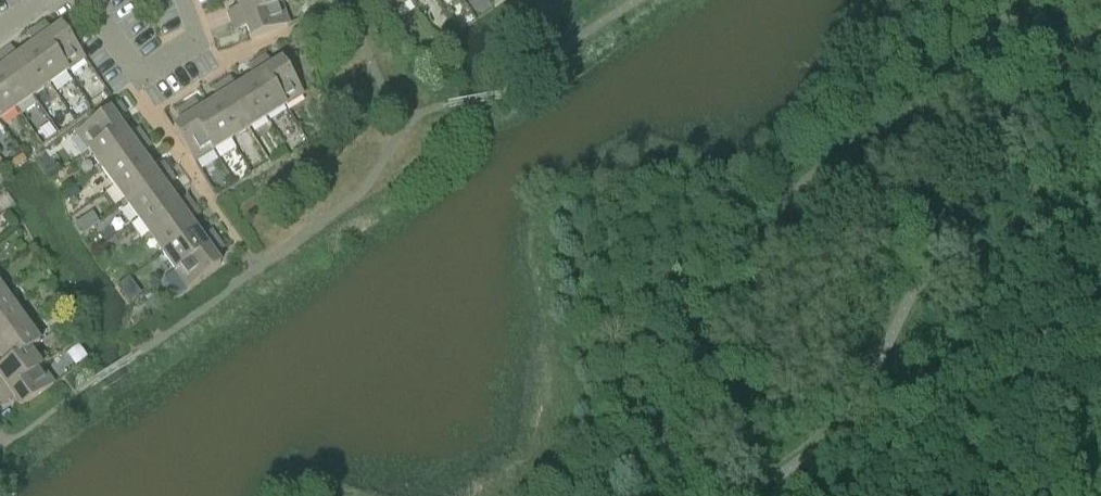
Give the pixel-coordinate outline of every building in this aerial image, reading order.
[(279,0),(236,0),(239,8),(227,12),(231,22),(281,4),(279,0)] [(410,0),(384,0),(393,12),(410,0)] [(289,25),(281,4),(231,22),(235,33),(247,28),(250,39),(289,25)] [(45,23),(36,29),(67,72),(85,60),(61,27),(52,33),(45,23)] [(50,85),(67,72),(36,29),(27,36),(34,46),(26,52),(50,85)] [(33,97),(50,85),(26,52),(18,57),(11,47),(2,54),(33,97)] [(33,97),(2,54),(0,55),(0,70),(0,87),(16,109),(33,97)] [(266,56),(257,62),(284,107),(303,95),(282,61),(272,67),(266,56)] [(267,118),(284,107),(257,62),(247,67),(254,78),(245,84),(267,118)] [(221,84),(249,129),(267,118),(245,84),(237,89),(230,78),(221,84)] [(231,140),(249,129),(221,84),(212,90),(218,100),(210,106),(231,140)] [(16,109),(0,87),(0,120),(16,109)] [(185,106),(213,151),(231,140),(210,106),(201,111),(195,100),(185,106)] [(76,134),(89,152),(122,129),(116,121),(127,113),(120,103),(76,134)] [(195,163),(213,151),(185,106),(176,112),(183,122),(173,128),(195,163)] [(122,129),(89,152),(102,169),(145,138),(138,129),(128,137),(122,129)] [(102,169),(114,186),(147,162),(141,154),(151,147),(145,138),(102,169)] [(114,186),(126,203),(169,172),(163,163),(152,171),(147,162),(114,186)] [(126,203),(138,220),(171,196),(165,188),(175,181),(169,172),(126,203)] [(138,220),(151,238),(193,206),(187,197),(177,204),(171,196),(138,220)] [(151,238),(162,254),(195,230),(189,222),(200,215),(193,206),(151,238)] [(75,225),(74,226),(80,235),(82,235),(93,227),(86,217),(75,225)] [(162,254),(174,271),(218,240),(211,231),(201,238),(195,230),(162,254)] [(224,248),(218,240),(174,271),(187,289),(220,265),(214,256),(224,248)] [(15,308),(2,291),(0,293),(0,319),(15,308)] [(27,325),(15,308),(0,319),(0,344),(27,325)] [(5,365),(6,366),(29,349),(29,350),(40,343),(27,325),(0,344),(0,358),(5,365)] [(41,366),(29,350),(29,349),(6,366),(5,365),(0,368),(0,379),(2,381),(0,382),(0,396),(41,366)] [(41,366),(0,396),(0,401),(4,406),(14,399),(21,408),(54,384),(41,366)]
